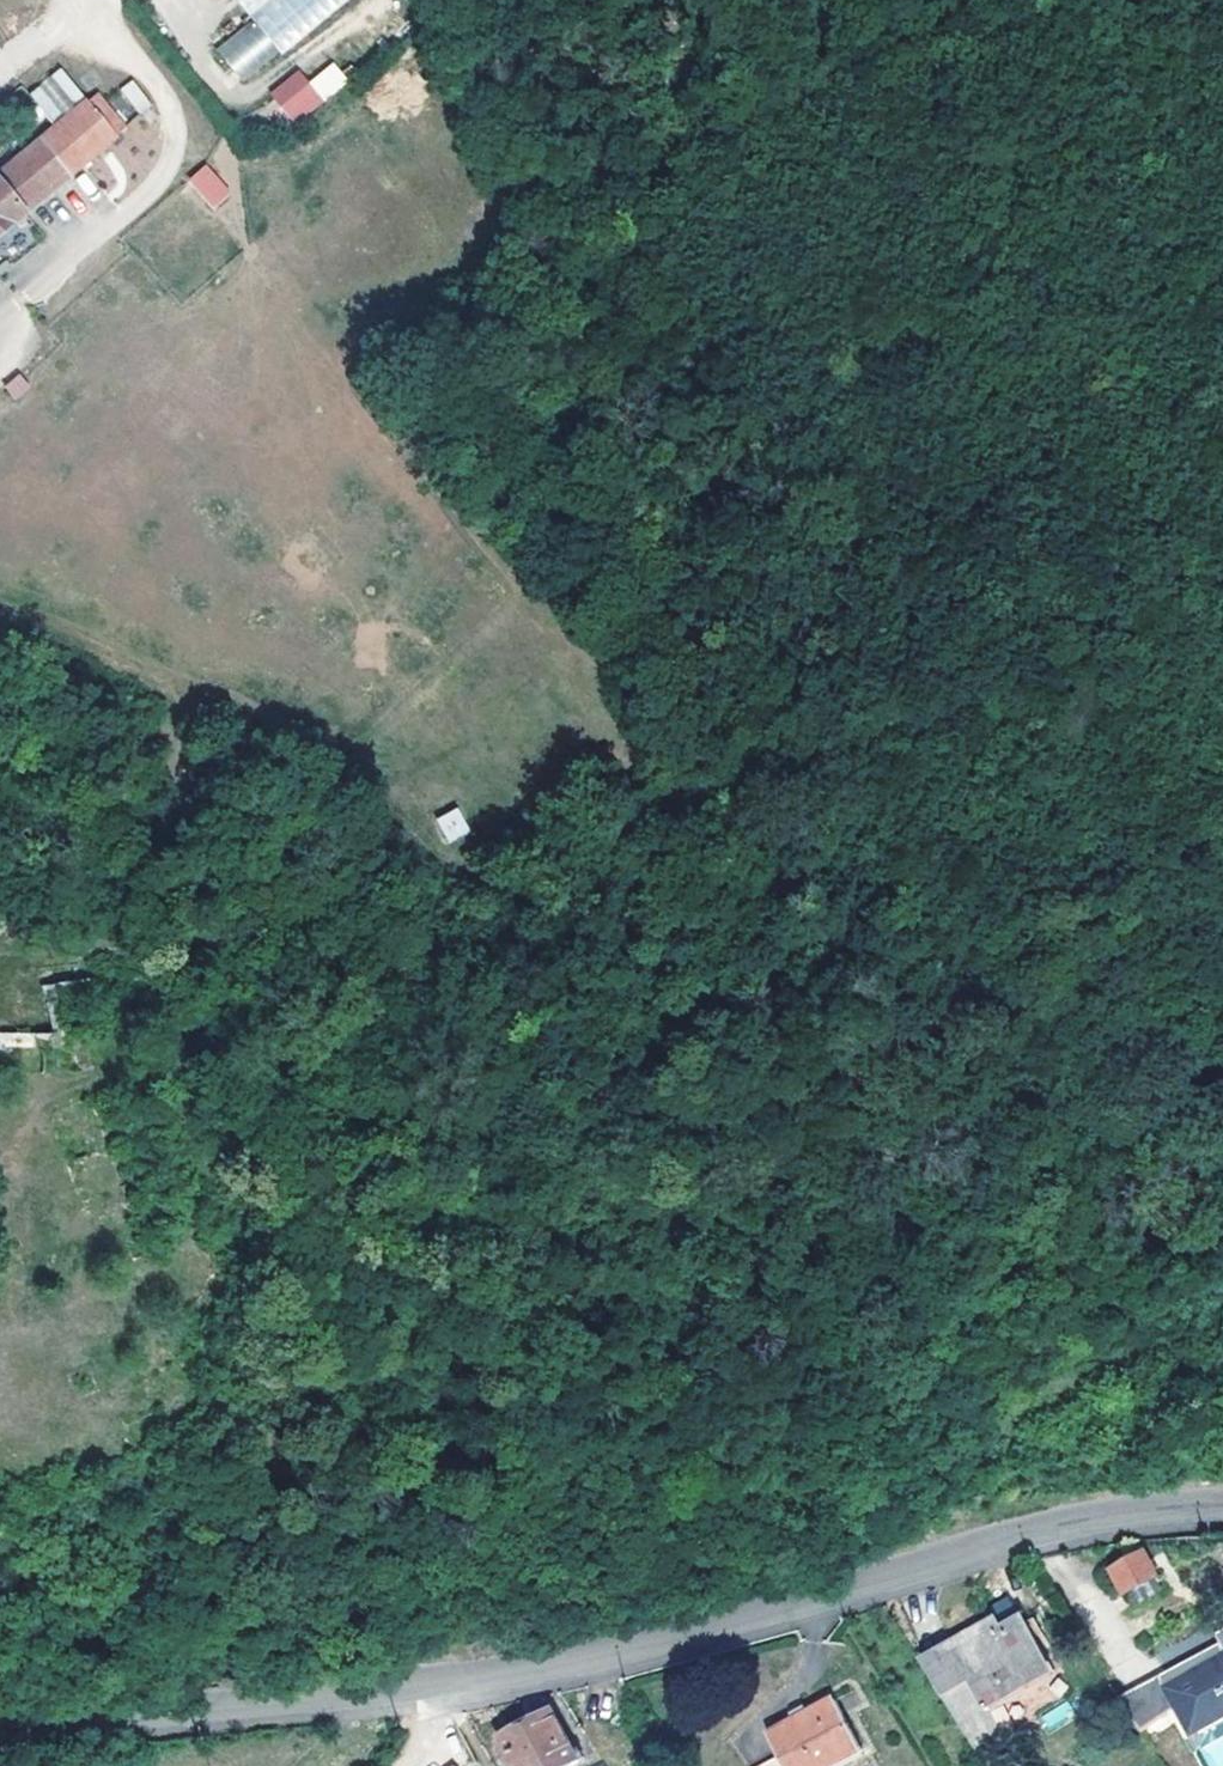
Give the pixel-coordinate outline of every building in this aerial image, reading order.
[(258,22),(284,0),(240,0),(258,22)] [(288,62),(363,0),(284,0),(258,22),(288,62)] [(306,81),(299,70),(269,89),(289,122),(348,85),(334,63),(306,81)] [(50,122),(83,95),(60,66),(26,93),(50,122)] [(131,79),(118,88),(137,113),(150,104),(131,79)] [(0,234),(22,219),(22,216),(90,158),(121,131),(114,123),(94,99),(16,161),(0,176),(0,234)] [(122,116),(114,123),(121,131),(130,125),(122,116)] [(209,163),(187,177),(208,209),(230,196),(209,163)] [(14,399),(31,390),(22,373),(4,383),(14,399)] [(448,843),(470,831),(457,806),(434,818),(448,843)] [(1117,1571),(1128,1590),(1159,1573),(1147,1553),(1117,1571)] [(1168,1588),(1159,1573),(1128,1590),(1137,1605),(1168,1588)] [(955,1647),(990,1709),(1051,1673),(1022,1626),(1007,1601),(986,1614),(993,1625),(955,1647)] [(1194,1736),(1222,1720),(1222,1661),(1169,1690),(1161,1677),(1120,1699),(1143,1734),(1181,1713),(1194,1736)] [(865,1749),(838,1698),(772,1736),(783,1757),(768,1765),(835,1765),(865,1749)] [(1045,1732),(1075,1718),(1068,1701),(1038,1715),(1045,1732)] [(501,1739),(515,1765),(574,1765),(581,1762),(555,1714),(501,1739)] [(1195,1745),(1204,1765),(1222,1765),(1222,1733),(1195,1745)]
